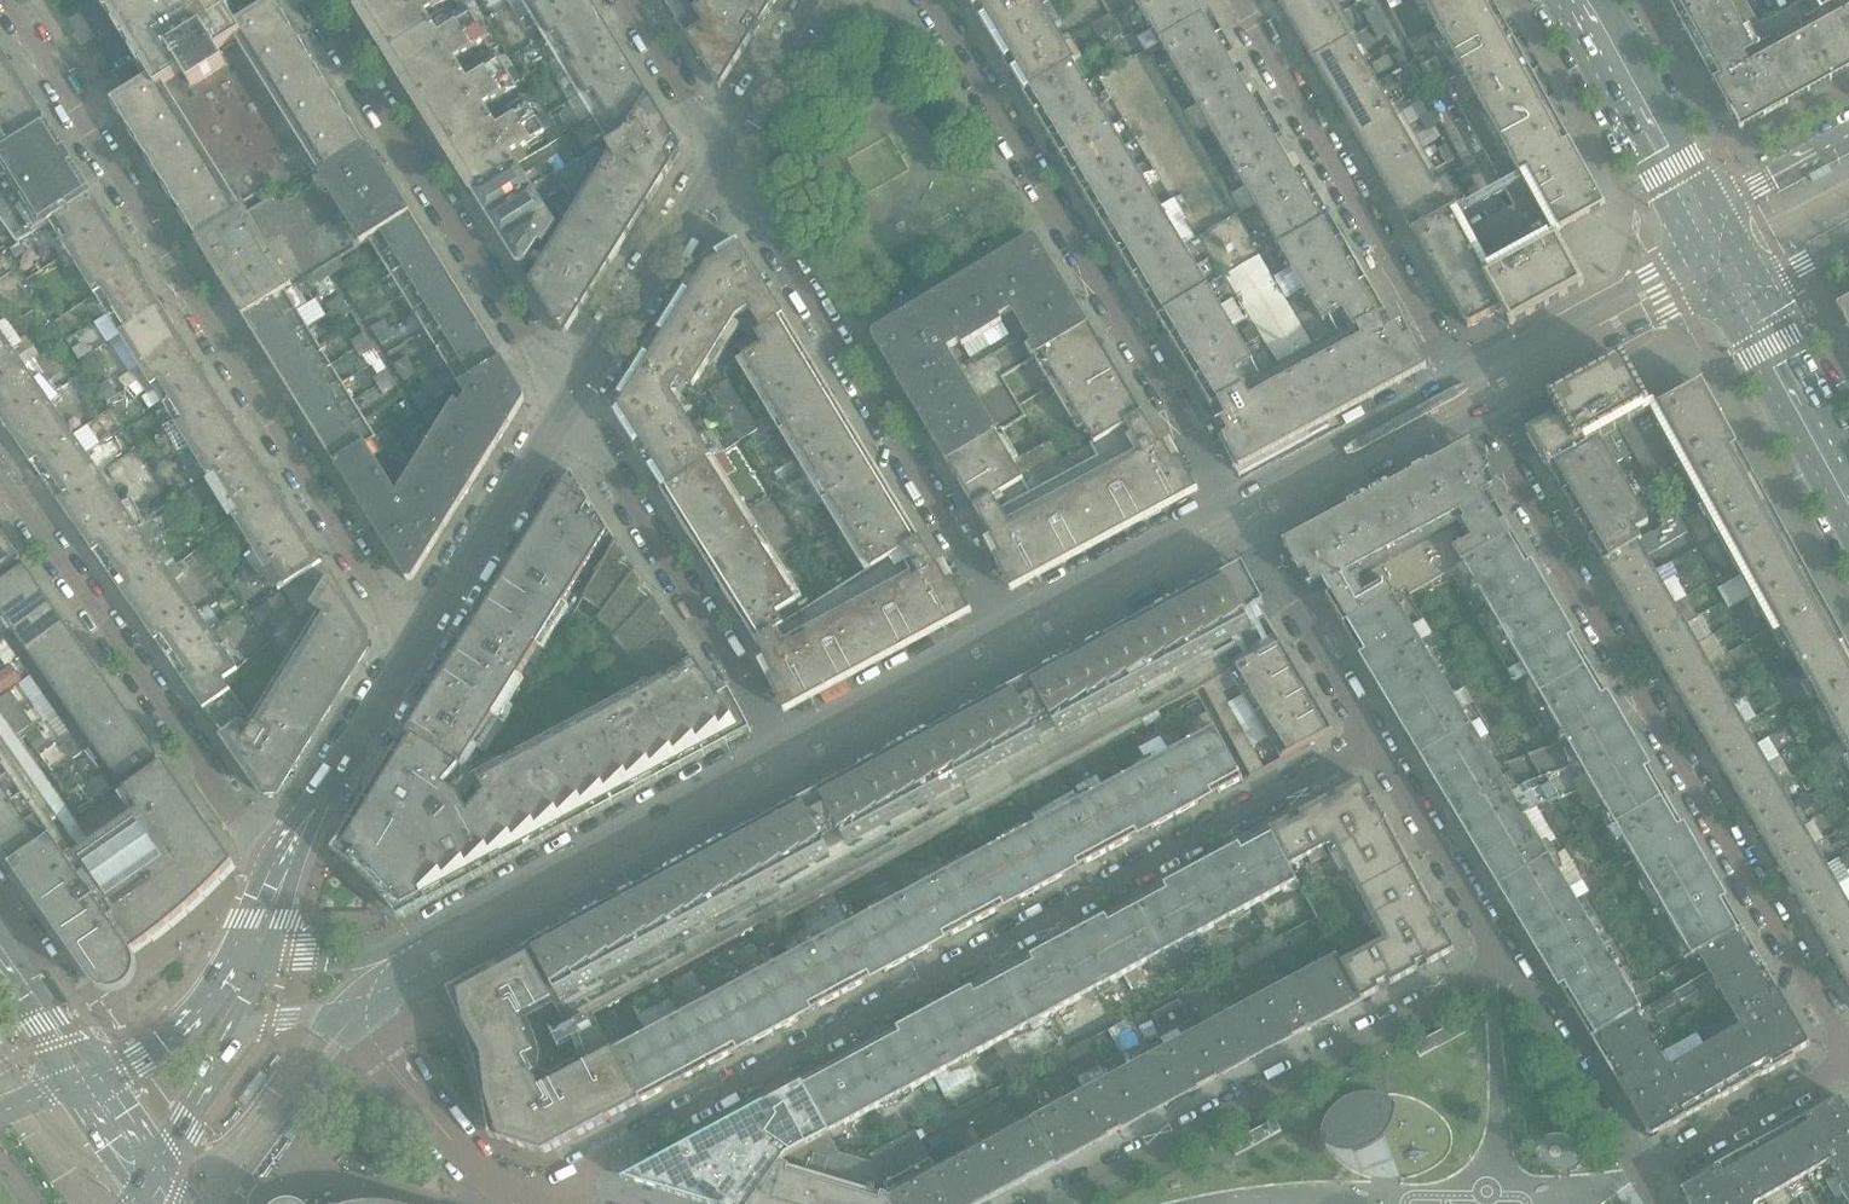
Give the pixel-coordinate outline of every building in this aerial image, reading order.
[(291,31),(292,30),(283,16),(282,17),(274,4),(275,3),(274,1),(236,25),(220,0),(94,0),(78,10),(113,66),(135,53),(151,78),(111,102),(198,241),(241,216),(239,213),(242,212),(239,206),(276,183),(283,193),(312,174),(316,179),(319,177),(320,179),(367,150),(351,124),(349,125),(341,112),(343,111),(334,97),(333,98),(325,85),(326,84),(317,70),(316,71),(308,58),(309,57),(300,43),(299,44),(291,31)] [(449,16),(441,4),(447,0),(368,0),(355,8),(385,56),(432,26),(449,16)] [(459,10),(463,7),(472,1),(471,0),(452,0),(459,10)] [(590,0),(519,0),(607,144),(605,145),(611,155),(614,160),(631,149),(638,160),(675,138),(590,0)] [(772,6),(763,0),(664,0),(688,40),(719,91),(772,6)] [(1037,0),(969,0),(992,39),(1043,9),(1037,0)] [(1182,0),(1135,0),(1147,20),(1182,0)] [(1211,12),(1204,0),(1182,0),(1147,20),(1149,23),(1137,31),(1148,50),(1160,42),(1159,41),(1211,12)] [(1327,0),(1285,0),(1278,4),(1298,38),(1336,17),(1327,0)] [(1508,32),(1490,0),(1468,0),(1433,19),(1459,67),(1445,75),(1436,58),(1431,60),(1428,54),(1417,60),(1420,66),(1419,67),(1430,88),(1443,80),(1455,102),(1525,63),(1508,32)] [(1433,19),(1468,0),(1422,0),(1433,19)] [(1723,0),(1667,0),(1695,51),(1738,27),(1723,0)] [(1848,71),(1848,0),(1807,0),(1768,21),(1743,35),(1738,27),(1695,51),(1730,114),(1740,131),(1848,71)] [(455,61),(484,42),(493,36),(472,1),(463,7),(469,17),(438,36),(432,26),(385,56),(415,102),(462,72),(455,61)] [(1075,63),(1062,42),(1043,9),(992,39),(1024,93),(1025,94),(1025,93),(1064,69),(1073,65),(1075,63)] [(1379,22),(1371,9),(1362,14),(1370,27),(1379,22)] [(1171,62),(1223,32),(1211,12),(1159,41),(1160,42),(1171,62)] [(1111,14),(1091,25),(1095,32),(1115,21),(1111,14)] [(1348,39),(1336,17),(1298,38),(1311,61),(1348,39)] [(1115,21),(1095,32),(1100,39),(1119,28),(1115,21)] [(1386,36),(1379,22),(1370,27),(1377,41),(1386,36)] [(1119,28),(1100,39),(1104,46),(1108,43),(1123,35),(1119,28)] [(1183,83),(1235,53),(1223,32),(1171,62),(1183,83)] [(491,118),(484,107),(521,84),(506,57),(499,48),(493,36),(484,42),(490,52),(492,51),(499,61),(486,69),(468,81),(462,72),(415,102),(443,148),(491,118)] [(1361,62),(1348,39),(1311,61),(1324,83),(1361,62)] [(18,77),(0,47),(0,143),(2,146),(45,119),(18,77)] [(1408,65),(1401,51),(1392,56),(1400,70),(1408,65)] [(1196,104),(1247,74),(1235,53),(1183,83),(1196,104)] [(1373,84),(1361,62),(1324,83),(1337,105),(1373,84)] [(1565,136),(1548,105),(1525,63),(1455,102),(1495,175),(1565,136)] [(1034,115),(1085,85),(1073,65),(1064,69),(1025,93),(1025,94),(1024,93),(1022,94),(1034,115)] [(1422,88),(1408,65),(1400,70),(1393,73),(1400,85),(1406,81),(1413,93),(1422,88)] [(1208,125),(1259,95),(1247,74),(1196,104),(1208,125)] [(1385,107),(1373,84),(1337,105),(1350,127),(1385,107)] [(1047,136),(1097,105),(1085,85),(1034,115),(1047,136)] [(510,156),(553,129),(531,93),(522,98),(521,97),(503,108),(511,120),(498,128),(491,118),(443,148),(472,193),(516,165),(510,156)] [(1220,146),(1271,117),(1259,95),(1208,125),(1220,146)] [(1427,115),(1420,101),(1411,106),(1419,119),(1427,115)] [(1059,156),(1110,126),(1097,105),(1047,136),(1059,156)] [(1397,129),(1385,107),(1350,127),(1363,149),(1397,129)] [(1434,128),(1427,115),(1419,119),(1426,132),(1434,128)] [(1232,167),(1283,137),(1271,117),(1220,146),(1207,153),(1215,167),(1228,159),(1232,167)] [(45,119),(2,146),(0,147),(0,220),(16,243),(49,222),(92,196),(45,119)] [(1072,177),(1122,147),(1110,126),(1059,156),(1072,177)] [(1410,152),(1397,129),(1363,149),(1376,171),(1410,152)] [(561,138),(556,130),(545,136),(550,145),(561,138)] [(1583,288),(1554,235),(1604,207),(1565,136),(1495,175),(1524,227),(1519,231),(1522,236),(1475,261),(1454,224),(1418,244),(1467,328),(1500,310),(1510,328),(1583,288)] [(1244,187),(1295,158),(1283,137),(1232,167),(1244,187)] [(591,296),(673,164),(682,150),(675,138),(638,160),(631,149),(614,160),(611,155),(529,284),(550,317),(564,338),(591,296)] [(1453,160),(1445,146),(1438,150),(1445,164),(1453,160)] [(1084,198),(1135,167),(1122,147),(1072,177),(1084,198)] [(340,259),(362,245),(369,241),(411,215),(369,148),(367,150),(320,179),(285,202),(278,192),(241,216),(198,241),(195,243),(243,319),(296,287),(313,276),(319,284),(322,282),(327,291),(334,287),(329,278),(345,268),(340,259)] [(541,202),(563,188),(569,197),(555,205),(564,219),(602,154),(598,148),(575,162),(574,160),(486,215),(501,239),(546,211),(541,202)] [(486,215),(574,160),(569,152),(559,158),(557,156),(525,176),(517,165),(516,165),(472,193),(486,215)] [(1422,175),(1410,152),(1376,171),(1389,194),(1422,175)] [(1320,200),(1295,158),(1244,187),(1230,195),(1242,216),(1256,208),(1275,196),(1288,218),(1320,200)] [(1096,219),(1147,188),(1159,180),(1147,160),(1135,168),(1135,167),(1084,198),(1096,219)] [(1471,180),(1464,168),(1456,173),(1462,185),(1471,180)] [(1429,187),(1423,176),(1422,175),(1389,194),(1396,206),(1429,187)] [(1454,208),(1461,204),(1447,178),(1429,187),(1396,206),(1413,235),(1455,210),(1454,208)] [(1477,192),(1471,180),(1462,185),(1468,197),(1477,192)] [(1109,239),(1160,209),(1159,209),(1147,188),(1096,219),(1109,239)] [(151,290),(126,249),(92,196),(49,222),(62,243),(55,247),(65,268),(67,267),(75,263),(107,316),(151,290)] [(1224,281),(1280,250),(1300,239),(1288,218),(1275,196),(1256,208),(1242,216),(1200,239),(1184,249),(1185,250),(1134,281),(1158,321),(1224,281)] [(1332,220),(1320,200),(1288,218),(1300,239),(1332,220)] [(1121,260),(1172,230),(1171,229),(1178,225),(1174,219),(1180,215),(1172,201),(1159,209),(1160,209),(1109,239),(1121,260)] [(542,245),(555,225),(553,222),(546,211),(501,239),(520,268),(536,241),(542,245)] [(381,260),(423,234),(411,215),(369,241),(380,259),(381,260)] [(1400,340),(1385,315),(1386,314),(1332,220),(1300,239),(1280,250),(1224,281),(1158,321),(1211,409),(1218,404),(1227,418),(1215,425),(1239,470),(1427,370),(1408,336),(1400,340)] [(1185,250),(1184,249),(1172,230),(1121,260),(1134,281),(1185,250)] [(393,279),(434,252),(423,234),(381,260),(380,259),(368,267),(379,285),(392,277),(393,279)] [(1087,324),(1062,282),(1036,240),(1031,238),(952,285),(983,336),(1002,324),(1000,320),(1012,313),(1039,355),(1087,324)] [(783,317),(774,302),(737,241),(715,254),(718,260),(707,267),(690,294),(684,290),(672,310),(723,342),(733,326),(752,336),(783,317)] [(403,295),(445,269),(434,252),(393,279),(403,295)] [(414,313),(456,287),(445,269),(403,295),(414,313)] [(367,294),(361,284),(348,293),(354,302),(367,294)] [(962,349),(983,336),(952,285),(873,333),(872,339),(910,403),(959,372),(947,352),(959,344),(962,349)] [(254,336),(296,310),(297,311),(308,305),(296,287),(243,319),(254,336)] [(426,332),(468,306),(456,287),(414,313),(426,332)] [(209,383),(184,342),(151,290),(107,316),(138,366),(132,371),(130,373),(144,391),(151,386),(166,410),(209,383)] [(358,309),(371,300),(367,294),(354,302),(358,309)] [(332,314),(346,305),(341,297),(327,305),(332,314)] [(1837,307),(1848,330),(1848,300),(1837,307)] [(41,304),(34,310),(39,318),(47,313),(41,304)] [(265,355),(308,328),(308,329),(318,322),(313,314),(308,305),(297,311),(296,310),(254,336),(265,355)] [(327,305),(313,314),(318,322),(332,314),(327,305)] [(337,322),(351,313),(346,305),(332,314),(337,322)] [(437,350),(479,324),(468,306),(426,332),(437,350)] [(723,342),(672,310),(610,408),(621,425),(672,395),(680,381),(693,389),(723,342)] [(47,313),(39,318),(45,327),(52,321),(47,313)] [(835,401),(814,367),(783,317),(752,336),(736,347),(779,417),(787,430),(835,401)] [(376,338),(389,329),(384,321),(370,329),(376,338)] [(7,322),(4,323),(0,326),(0,384),(25,367),(25,366),(38,356),(25,337),(18,342),(7,322)] [(448,369),(490,342),(479,324),(437,350),(448,369)] [(1139,410),(1116,372),(1087,324),(1039,355),(1083,428),(1089,437),(1139,410)] [(319,347),(308,329),(308,328),(265,355),(277,373),(319,347)] [(381,345),(394,337),(389,329),(376,338),(381,345)] [(369,343),(363,334),(350,341),(356,351),(369,343)] [(459,387),(502,360),(490,342),(448,369),(459,387)] [(360,358),(373,350),(369,343),(356,351),(360,358)] [(288,391),(330,365),(319,347),(277,373),(288,391)] [(411,366),(406,357),(393,366),(398,374),(411,366)] [(1802,565),(1736,446),(1701,383),(1657,407),(1653,400),(1647,404),(1621,357),(1549,397),(1558,415),(1526,432),(1546,468),(1580,449),(1581,451),(1592,446),(1623,429),(1631,444),(1647,474),(1652,471),(1656,477),(1672,505),(1687,497),(1671,469),(1679,464),(1750,592),(1759,587),(1802,565)] [(484,465),(504,433),(523,401),(523,395),(502,360),(459,387),(465,398),(460,406),(454,403),(446,417),(435,435),(484,465)] [(299,409),(342,383),(330,365),(288,391),(299,409)] [(1003,384),(999,377),(1005,374),(999,365),(969,383),(979,399),(1003,384)] [(403,382),(416,373),(411,366),(398,374),(403,382)] [(52,405),(60,398),(45,380),(38,386),(25,367),(0,384),(0,420),(45,484),(87,455),(52,405)] [(377,386),(390,378),(385,370),(373,378),(377,386)] [(997,434),(959,372),(910,403),(947,464),(996,435),(997,434)] [(311,428),(353,402),(376,387),(371,380),(366,384),(358,373),(342,383),(299,409),(311,428)] [(396,387),(390,378),(377,386),(383,395),(396,387)] [(108,379),(96,388),(107,403),(118,394),(108,379)] [(268,478),(244,439),(209,383),(166,410),(177,427),(169,432),(179,452),(181,452),(191,467),(198,462),(224,504),(268,478)] [(429,405),(421,392),(413,397),(421,410),(429,405)] [(728,450),(715,429),(699,439),(672,395),(621,425),(662,490),(708,462),(728,450)] [(878,471),(835,401),(787,430),(830,500),(878,471)] [(322,446),(364,420),(353,402),(311,428),(322,446)] [(414,415),(406,402),(398,407),(406,420),(414,415)] [(1011,593),(1197,493),(1170,442),(1161,447),(1139,410),(1089,437),(1093,443),(1063,461),(1058,454),(1051,443),(1013,463),(996,435),(947,464),(992,538),(984,542),(1011,593)] [(333,464),(376,438),(389,430),(381,417),(368,426),(364,420),(322,446),(333,464)] [(1645,526),(1613,466),(1625,460),(1657,516),(1668,509),(1648,475),(1644,478),(1631,455),(1633,454),(1645,475),(1647,474),(1631,444),(1623,429),(1592,446),(1581,451),(1580,449),(1546,468),(1547,470),(1548,469),(1591,544),(1603,563),(1602,563),(1602,564),(1641,542),(1635,531),(1645,526)] [(445,527),(418,510),(395,496),(416,465),(408,459),(389,430),(376,438),(333,464),(406,580),(412,580),(445,527)] [(435,435),(416,465),(395,496),(418,510),(445,527),(484,465),(435,435)] [(1489,509),(1481,495),(1494,488),(1469,442),(1388,486),(1437,579),(1462,564),(1512,535),(1495,506),(1489,509)] [(142,521),(136,510),(131,499),(121,504),(87,455),(45,484),(107,572),(149,543),(161,534),(149,516),(142,521)] [(752,532),(736,506),(708,462),(662,490),(660,491),(704,561),(752,532)] [(920,541),(878,471),(830,500),(872,570),(920,541)] [(326,571),(302,532),(268,478),(224,504),(252,549),(246,554),(244,556),(258,574),(265,569),(278,590),(291,581),(296,589),(326,571)] [(459,770),(549,627),(608,533),(595,525),(595,523),(583,516),(590,505),(576,496),(577,494),(563,485),(405,736),(459,770)] [(1437,579),(1388,486),(1282,542),(1308,589),(1322,581),(1330,594),(1326,597),(1343,626),(1394,596),(1407,588),(1410,594),(1437,579)] [(1679,522),(1673,511),(1656,521),(1663,532),(1679,522)] [(796,602),(780,575),(752,532),(704,561),(755,643),(803,613),(796,602)] [(1742,930),(1627,732),(1512,535),(1462,564),(1524,671),(1550,716),(1564,740),(1550,748),(1527,756),(1540,778),(1546,777),(1562,771),(1576,762),(1583,773),(1571,781),(1589,812),(1602,805),(1691,959),(1698,955),(1742,930)] [(1614,584),(1653,562),(1649,555),(1661,548),(1655,535),(1641,542),(1602,564),(1614,584)] [(21,560),(7,541),(0,546),(0,574),(21,560)] [(785,714),(971,614),(944,563),(936,567),(920,541),(872,570),(803,613),(755,643),(766,660),(758,663),(785,714)] [(210,632),(183,592),(176,583),(184,575),(169,557),(162,562),(149,543),(107,572),(169,661),(210,632)] [(604,611),(636,573),(616,543),(615,543),(616,544),(582,597),(604,611)] [(1663,585),(1662,584),(1655,571),(1657,570),(1653,562),(1614,584),(1626,605),(1663,585)] [(1842,639),(1831,617),(1802,565),(1759,587),(1799,662),(1842,639)] [(38,585),(25,566),(0,583),(0,611),(38,585)] [(800,802),(797,803),(843,888),(872,872),(885,866),(917,848),(930,841),(958,826),(972,818),(988,810),(1015,795),(1017,794),(1053,775),(1064,769),(1107,746),(1131,733),(1143,726),(1140,721),(1148,717),(1157,712),(1169,705),(1203,688),(1216,680),(1228,674),(1281,645),(1258,608),(1263,605),(1240,566),(1228,573),(1223,575),(1219,577),(800,802)] [(343,599),(326,571),(296,589),(319,626),(311,639),(313,641),(343,599)] [(617,634),(654,601),(636,573),(604,611),(598,618),(617,634)] [(1674,605),(1674,604),(1686,597),(1688,596),(1677,576),(1662,584),(1663,585),(1626,605),(1638,626),(1674,605)] [(52,604),(38,585),(0,611),(0,615),(12,632),(52,604)] [(1550,859),(1523,815),(1535,808),(1537,806),(1559,799),(1546,777),(1540,778),(1528,782),(1511,792),(1447,685),(1394,596),(1343,626),(1357,650),(1359,650),(1370,668),(1369,669),(1396,715),(1398,714),(1409,733),(1408,734),(1435,780),(1437,779),(1448,798),(1447,799),(1474,845),(1475,844),(1487,863),(1486,864),(1513,910),(1515,909),(1526,928),(1525,929),(1552,975),(1553,974),(1565,993),(1563,993),(1591,1039),(1657,1001),(1644,981),(1641,983),(1640,980),(1627,988),(1564,883),(1577,875),(1563,851),(1550,859)] [(1686,625),(1686,624),(1697,618),(1686,597),(1674,604),(1674,605),(1638,626),(1650,646),(1686,625)] [(277,796),(357,669),(367,651),(368,638),(343,599),(313,641),(311,639),(256,727),(254,730),(267,738),(259,750),(248,743),(238,759),(264,796),(277,796)] [(631,657),(672,628),(654,601),(617,634),(613,638),(631,657)] [(16,657),(65,623),(52,604),(12,632),(12,633),(4,639),(16,657)] [(1698,645),(1697,644),(1713,636),(1701,615),(1697,618),(1686,624),(1686,625),(1650,646),(1661,666),(1698,645)] [(30,676),(78,642),(65,623),(16,657),(30,676)] [(691,656),(672,628),(631,657),(629,658),(645,680),(691,656)] [(224,681),(238,671),(244,666),(246,664),(231,647),(224,651),(210,632),(169,661),(203,709),(230,690),(224,681)] [(1842,639),(1799,662),(1839,735),(1848,731),(1848,651),(1842,639)] [(43,695),(92,662),(78,642),(30,676),(43,695)] [(1240,695),(1293,666),(1281,645),(1228,674),(1240,695)] [(1709,665),(1698,645),(1661,666),(1673,686),(1709,665)] [(57,715),(105,681),(92,662),(43,695),(57,715)] [(398,920),(657,782),(751,732),(730,692),(718,699),(695,663),(683,669),(685,673),(479,784),(494,813),(487,808),(485,813),(447,790),(459,770),(405,736),(341,837),(332,851),(349,864),(368,882),(385,902),(398,920)] [(1721,685),(1709,665),(1673,686),(1685,706),(1721,685)] [(1239,723),(1306,687),(1293,666),(1240,695),(1227,702),(1233,712),(1239,723)] [(20,682),(9,667),(0,673),(0,696),(20,682)] [(1203,688),(1208,698),(1222,691),(1216,680),(1203,688)] [(79,728),(119,700),(105,681),(57,715),(70,734),(79,728)] [(1733,705),(1721,685),(1685,706),(1696,726),(1733,705)] [(1266,737),(1318,708),(1306,687),(1239,723),(1245,734),(1251,745),(1251,746),(1266,737)] [(230,690),(203,709),(238,759),(248,743),(259,750),(267,738),(254,730),(256,727),(230,690)] [(0,698),(0,711),(6,721),(23,710),(10,691),(0,698)] [(1222,691),(1208,698),(1210,702),(1214,709),(1227,702),(1222,691)] [(92,747),(132,719),(119,700),(79,728),(92,747)] [(1227,702),(1214,709),(1220,720),(1233,712),(1227,702)] [(1744,725),(1743,724),(1733,705),(1696,726),(1708,746),(1744,725)] [(1279,760),(1332,732),(1318,708),(1266,737),(1279,760)] [(23,710),(6,721),(17,736),(33,724),(23,710)] [(13,867),(11,869),(89,982),(93,987),(99,991),(106,994),(113,994),(120,993),(126,989),(131,985),(135,979),(137,972),(137,965),(135,958),(131,952),(134,950),(140,946),(161,930),(188,908),(213,884),(233,863),(213,835),(191,804),(182,791),(177,783),(163,763),(78,823),(77,823),(60,798),(46,779),(35,762),(33,760),(20,740),(17,736),(6,721),(0,711),(0,848),(13,867)] [(1233,712),(1220,720),(1226,731),(1239,723),(1233,712)] [(97,772),(146,738),(132,719),(92,747),(84,753),(97,772)] [(1239,723),(1226,731),(1231,742),(1245,734),(1239,723)] [(1756,745),(1744,725),(1708,746),(1720,766),(1756,745)] [(1241,779),(1215,730),(1216,730),(1215,729),(1148,765),(1175,816),(1198,804),(1197,802),(1206,797),(1217,791),(1218,793),(1242,780),(1242,779),(1241,779)] [(47,744),(38,730),(26,738),(36,752),(47,744)] [(1839,735),(1848,753),(1848,731),(1839,735)] [(1245,734),(1231,742),(1237,752),(1251,745),(1245,734)] [(119,785),(159,757),(146,738),(97,772),(111,791),(119,785)] [(1251,745),(1237,752),(1243,763),(1256,756),(1251,746),(1251,745)] [(1768,765),(1756,745),(1720,766),(1731,786),(1768,765)] [(1256,756),(1243,763),(1250,776),(1263,769),(1256,756)] [(1175,816),(1148,765),(1081,801),(1108,852),(1132,839),(1131,837),(1150,827),(1151,829),(1175,816)] [(1779,785),(1768,765),(1731,786),(1743,806),(1779,785)] [(74,779),(66,767),(53,775),(62,788),(74,779)] [(1454,951),(1437,921),(1362,781),(1268,831),(1269,832),(1288,866),(1296,883),(1331,947),(1361,1001),(1454,951)] [(93,804),(79,785),(66,794),(79,813),(93,804)] [(1791,806),(1779,785),(1743,806),(1755,826),(1791,806)] [(1816,805),(1809,795),(1796,803),(1802,813),(1816,805)] [(1108,852),(1081,801),(1014,837),(1042,888),(1065,875),(1064,873),(1072,869),(1083,863),(1084,865),(1108,852)] [(839,890),(843,888),(797,803),(530,946),(572,1026),(657,980),(754,930),(772,920),(774,925),(796,913),(839,890)] [(1803,826),(1791,806),(1755,826),(1766,847),(1803,826)] [(1814,846),(1803,826),(1766,847),(1778,867),(1814,846)] [(1209,931),(1296,883),(1288,866),(1269,832),(1245,845),(1246,846),(1226,856),(1226,855),(1181,879),(1209,931)] [(1042,888),(1014,837),(947,873),(975,924),(998,911),(997,909),(1006,904),(1017,899),(1018,900),(1042,888)] [(1826,866),(1814,846),(1778,867),(1790,887),(1826,866)] [(1838,886),(1826,866),(1790,887),(1801,907),(1838,886)] [(975,924),(947,873),(880,909),(908,960),(931,947),(930,945),(950,935),(951,936),(975,924)] [(1209,931),(1181,879),(1179,880),(1179,882),(1160,892),(1159,891),(1112,916),(1112,918),(1141,967),(1209,931)] [(1838,886),(1801,907),(1813,927),(1848,906),(1848,879),(1838,886)] [(1813,927),(1825,947),(1848,933),(1848,906),(1813,927)] [(908,960),(880,909),(813,944),(841,995),(865,982),(864,981),(872,976),(883,970),(884,972),(908,960)] [(1141,967),(1112,918),(1093,928),(1092,927),(1045,952),(1046,953),(1073,1004),(1123,977),(1131,992),(1148,982),(1140,968),(1141,967)] [(1809,1045),(1786,1005),(1742,930),(1698,955),(1708,972),(1657,1001),(1591,1039),(1602,1058),(1604,1057),(1610,1067),(1608,1068),(1627,1099),(1627,1100),(1628,1099),(1650,1138),(1666,1128),(1667,1129),(1795,1058),(1794,1057),(1793,1058),(1791,1056),(1809,1045)] [(1825,947),(1836,967),(1848,960),(1848,933),(1825,947)] [(1241,972),(1288,947),(1282,935),(1235,961),(1241,972)] [(841,995),(813,944),(768,969),(795,1020),(798,1018),(797,1017),(816,1006),(817,1008),(841,995)] [(633,1107),(589,1025),(572,1026),(530,946),(447,992),(462,1026),(474,1062),(483,1100),(489,1138),(510,1145),(543,1155),(573,1138),(573,1139),(606,1121),(607,1121),(633,1107)] [(1056,1165),(1306,1031),(1361,1001),(1331,947),(1317,954),(1323,965),(1106,1082),(1094,1057),(1069,1070),(1074,1080),(1077,1078),(1085,1094),(1032,1122),(1056,1165)] [(1296,962),(1290,951),(1276,959),(1282,970),(1296,962)] [(1073,1004),(1046,953),(1027,964),(1026,963),(978,988),(979,989),(1007,1040),(1053,1015),(1062,1032),(1080,1022),(1071,1005),(1073,1004)] [(1848,986),(1848,960),(1836,967),(1848,987),(1848,986)] [(1250,987),(1275,974),(1276,973),(1270,962),(1244,976),(1250,987)] [(795,1020),(768,969),(679,1016),(707,1067),(731,1054),(731,1052),(750,1042),(751,1044),(795,1020)] [(1007,1040),(979,989),(960,1000),(959,998),(915,1022),(942,1075),(1007,1040)] [(1179,1000),(1152,1014),(1163,1035),(1190,1021),(1179,1000)] [(1151,1022),(1145,1013),(1132,1020),(1137,1030),(1151,1022)] [(707,1067),(679,1016),(612,1052),(640,1103),(664,1090),(664,1088),(682,1078),(683,1078),(684,1080),(707,1067)] [(1419,1058),(1464,1033),(1458,1021),(1413,1045),(1413,1046),(1419,1058)] [(942,1075),(915,1022),(912,1024),(913,1025),(893,1035),(892,1034),(850,1057),(877,1110),(919,1088),(924,1098),(940,1090),(934,1079),(942,1075)] [(1045,1077),(1091,1052),(1085,1041),(1039,1066),(1045,1077)] [(877,1110),(850,1057),(845,1059),(846,1061),(827,1071),(826,1070),(801,1083),(828,1132),(830,1136),(877,1110)] [(1067,1086),(1061,1074),(1048,1082),(1054,1093),(1067,1086)] [(828,1132),(801,1083),(634,1173),(631,1182),(705,1203),(753,1203),(779,1165),(785,1155),(828,1132)] [(926,1137),(999,1098),(994,1089),(922,1129),(926,1137)] [(1391,1122),(1393,1116),(1394,1110),(1395,1102),(1389,1097),(1384,1095),(1377,1093),(1370,1092),(1364,1092),(1361,1093),(1358,1092),(1356,1092),(1352,1093),(1345,1096),(1339,1100),(1334,1104),(1332,1107),(1331,1109),(1329,1111),(1326,1116),(1323,1121),(1321,1127),(1320,1133),(1320,1142),(1327,1146),(1333,1149),(1338,1150),(1344,1151),(1350,1151),(1353,1150),(1360,1151),(1370,1147),(1380,1140),(1383,1135),(1385,1132),(1389,1127),(1391,1122)] [(1840,1098),(1824,1108),(1823,1107),(1695,1177),(1696,1179),(1696,1178),(1698,1181),(1681,1191),(1688,1203),(1848,1203),(1848,1114),(1840,1098)] [(932,1150),(1006,1110),(1001,1102),(928,1142),(932,1150)] [(1236,1156),(1281,1131),(1275,1119),(1229,1144),(1236,1156)] [(1025,1182),(1056,1165),(1032,1122),(938,1173),(931,1161),(915,1131),(869,1156),(872,1164),(886,1189),(894,1203),(983,1203),(1025,1182)] [(886,1189),(877,1194),(779,1165),(753,1203),(894,1203),(886,1189)]
